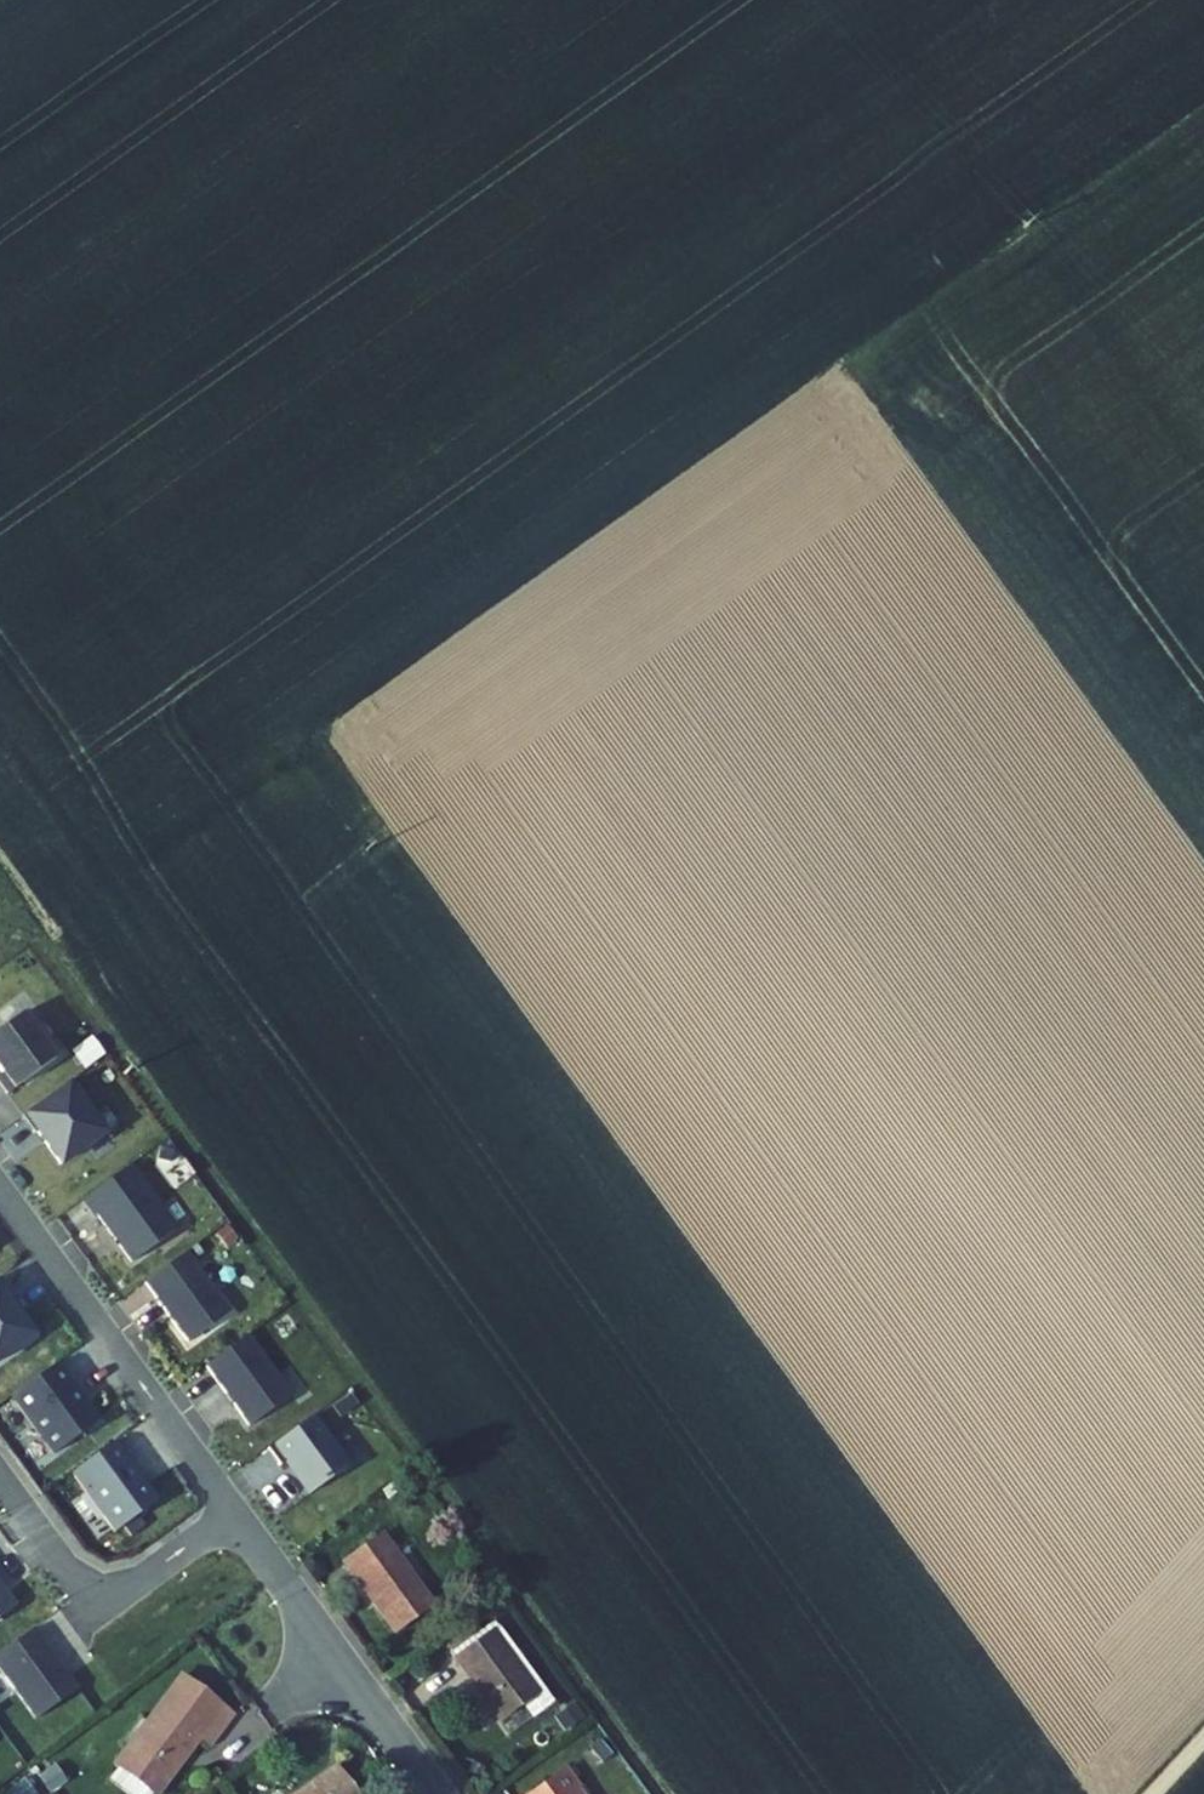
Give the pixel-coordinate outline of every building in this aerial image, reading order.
[(23,1015),(0,1031),(0,1068),(3,1072),(0,1074),(0,1082),(7,1092),(55,1058),(23,1015)] [(60,1163),(103,1133),(67,1083),(21,1116),(34,1134),(38,1132),(60,1163)] [(132,1261),(176,1228),(130,1165),(83,1199),(94,1215),(97,1213),(132,1261)] [(230,1311),(187,1251),(145,1282),(189,1341),(230,1311)] [(6,1299),(11,1295),(0,1280),(0,1356),(31,1333),(6,1299)] [(291,1393),(248,1334),(206,1364),(249,1423),(291,1393)] [(99,1420),(58,1362),(12,1395),(54,1453),(99,1420)] [(310,1492),(349,1464),(312,1414),(268,1447),(280,1463),(286,1459),(310,1492)] [(157,1499),(117,1442),(75,1471),(115,1529),(157,1499)] [(344,1563),(394,1633),(433,1605),(382,1535),(344,1563)] [(0,1578),(0,1615),(18,1602),(0,1578)] [(531,1719),(553,1703),(495,1621),(451,1653),(500,1720),(521,1705),(531,1719)] [(36,1627),(0,1653),(0,1665),(36,1715),(78,1685),(36,1627)] [(200,1739),(211,1747),(234,1716),(181,1676),(146,1723),(127,1748),(114,1765),(118,1768),(153,1793),(159,1793),(200,1739)] [(146,1723),(141,1719),(122,1744),(127,1748),(146,1723)] [(118,1768),(109,1779),(128,1793),(153,1793),(118,1768)] [(335,1769),(300,1793),(354,1793),(335,1769)] [(577,1789),(581,1787),(568,1769),(532,1793),(581,1793),(577,1789)]
